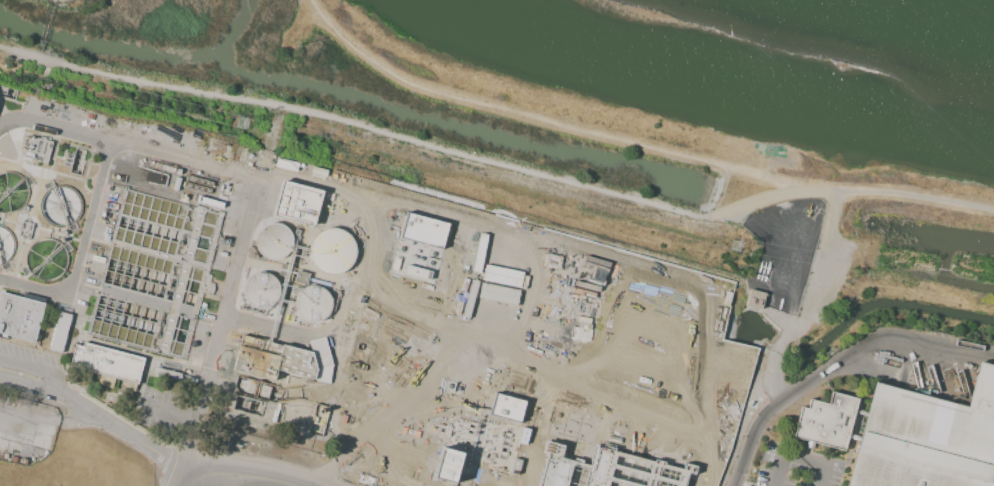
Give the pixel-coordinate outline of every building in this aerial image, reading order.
[(210,139),(233,145),(229,164),(206,159),(210,139)] [(282,181),(324,191),(315,226),(273,216),(282,181)] [(49,200),(49,225),(58,225),(59,200),(49,200)] [(399,238),(441,247),(446,223),(405,213),(399,238)] [(260,254),(257,249),(255,243),(256,237),(259,231),(263,227),(268,224),(274,223),(280,224),(285,227),(289,232),(292,238),(292,243),(291,249),(287,254),(282,258),(277,260),(271,260),(265,258),(260,254)] [(313,265),(310,259),(309,252),(310,244),(313,238),(318,233),(324,229),(332,228),(340,230),(347,234),(352,240),(355,248),(354,256),(352,263),(346,269),(339,273),(332,275),(325,274),(318,270),(313,265)] [(250,306),(246,302),(243,297),(242,291),(244,285),(246,280),(251,277),(256,274),(262,274),(268,275),(273,279),(276,284),(278,289),(278,295),(275,301),(271,305),(266,308),(261,309),(255,309),(250,306)] [(304,322),(299,319),(296,314),(294,308),(295,302),(297,296),(301,292),(307,289),(312,288),(318,289),(323,291),(327,296),(330,301),(331,307),(329,313),(326,318),(322,321),(316,324),(310,324),(304,322)] [(761,309),(764,292),(749,289),(745,306),(761,309)] [(34,342),(44,304),(0,292),(0,333),(34,342)] [(70,315),(60,312),(49,345),(60,349),(70,315)] [(232,372),(273,380),(275,371),(328,383),(331,368),(325,337),(308,341),(310,351),(240,335),(232,372)] [(143,358),(75,341),(68,366),(99,374),(96,384),(111,388),(114,378),(136,384),(143,358)] [(979,363),(993,367),(993,485),(847,485),(873,383),(968,407),(979,363)] [(801,408),(808,409),(811,400),(827,404),(830,395),(856,401),(844,453),(793,438),(801,408)] [(655,460),(648,479),(654,481),(654,480),(669,485),(684,485),(687,477),(691,478),(695,467),(683,463),(681,469),(655,460)]
